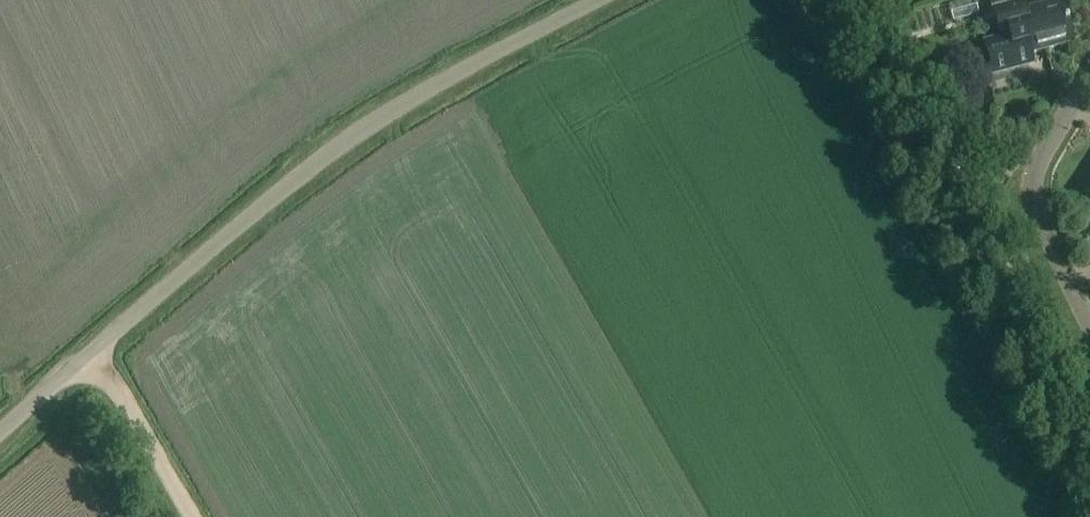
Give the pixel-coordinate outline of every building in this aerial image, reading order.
[(1000,37),(990,40),(1000,76),(1014,72),(1011,64),(1033,59),(1032,53),(1073,42),(1062,1),(1025,11),(1022,0),(990,0),(1000,37)]
